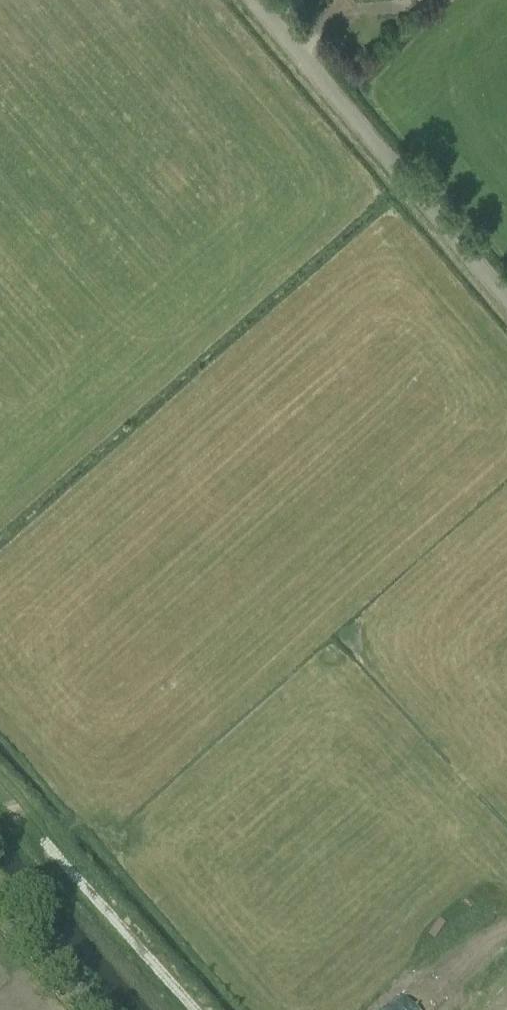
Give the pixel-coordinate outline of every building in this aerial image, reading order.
[(506,1008),(506,986),(496,996),(506,1008)]
